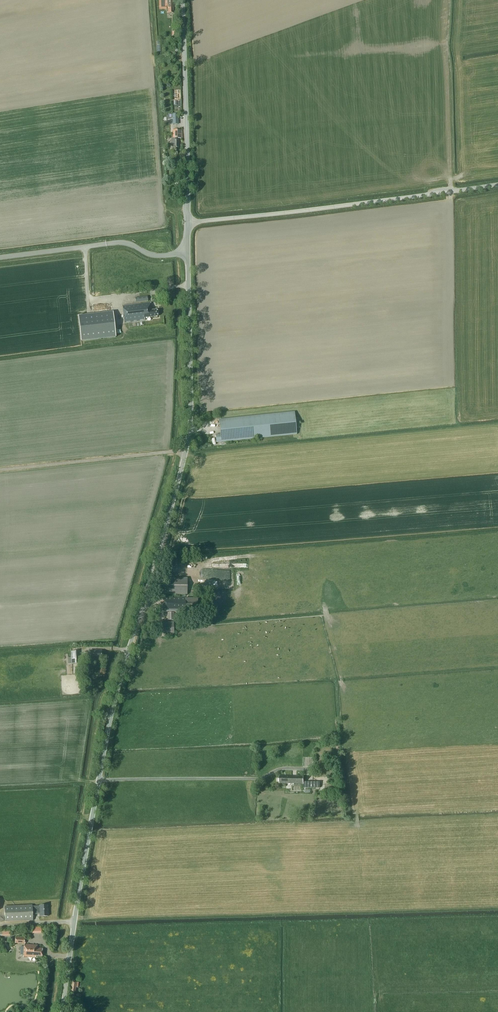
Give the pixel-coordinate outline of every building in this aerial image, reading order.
[(161,7),(167,7),(167,13),(173,13),(173,0),(161,0),(161,7)] [(168,125),(172,124),(179,124),(178,114),(172,114),(168,115),(168,125)] [(182,138),(182,130),(173,131),(173,138),(174,138),(174,147),(179,147),(179,138),(182,138)] [(152,311),(151,303),(123,306),(125,323),(145,321),(145,318),(158,317),(157,310),(152,311)] [(116,337),(113,312),(78,316),(81,341),(116,337)] [(297,435),(294,412),(219,420),(221,434),(216,435),(216,443),(219,442),(220,445),(221,445),(221,442),(297,435)] [(187,578),(164,578),(164,594),(164,611),(185,612),(185,609),(197,609),(197,598),(166,598),(166,594),(187,595),(187,578)] [(174,634),(174,622),(163,622),(163,635),(174,634)] [(79,664),(79,651),(71,651),(71,664),(79,664)] [(102,651),(89,651),(89,659),(101,659),(102,651)] [(32,907),(32,905),(5,906),(5,922),(33,920),(32,915),(40,914),(40,917),(48,916),(48,905),(40,906),(32,907)] [(37,945),(24,945),(23,957),(35,957),(35,956),(42,956),(42,949),(37,948),(37,945)] [(78,982),(72,981),(70,991),(75,992),(76,987),(78,987),(78,982)]
